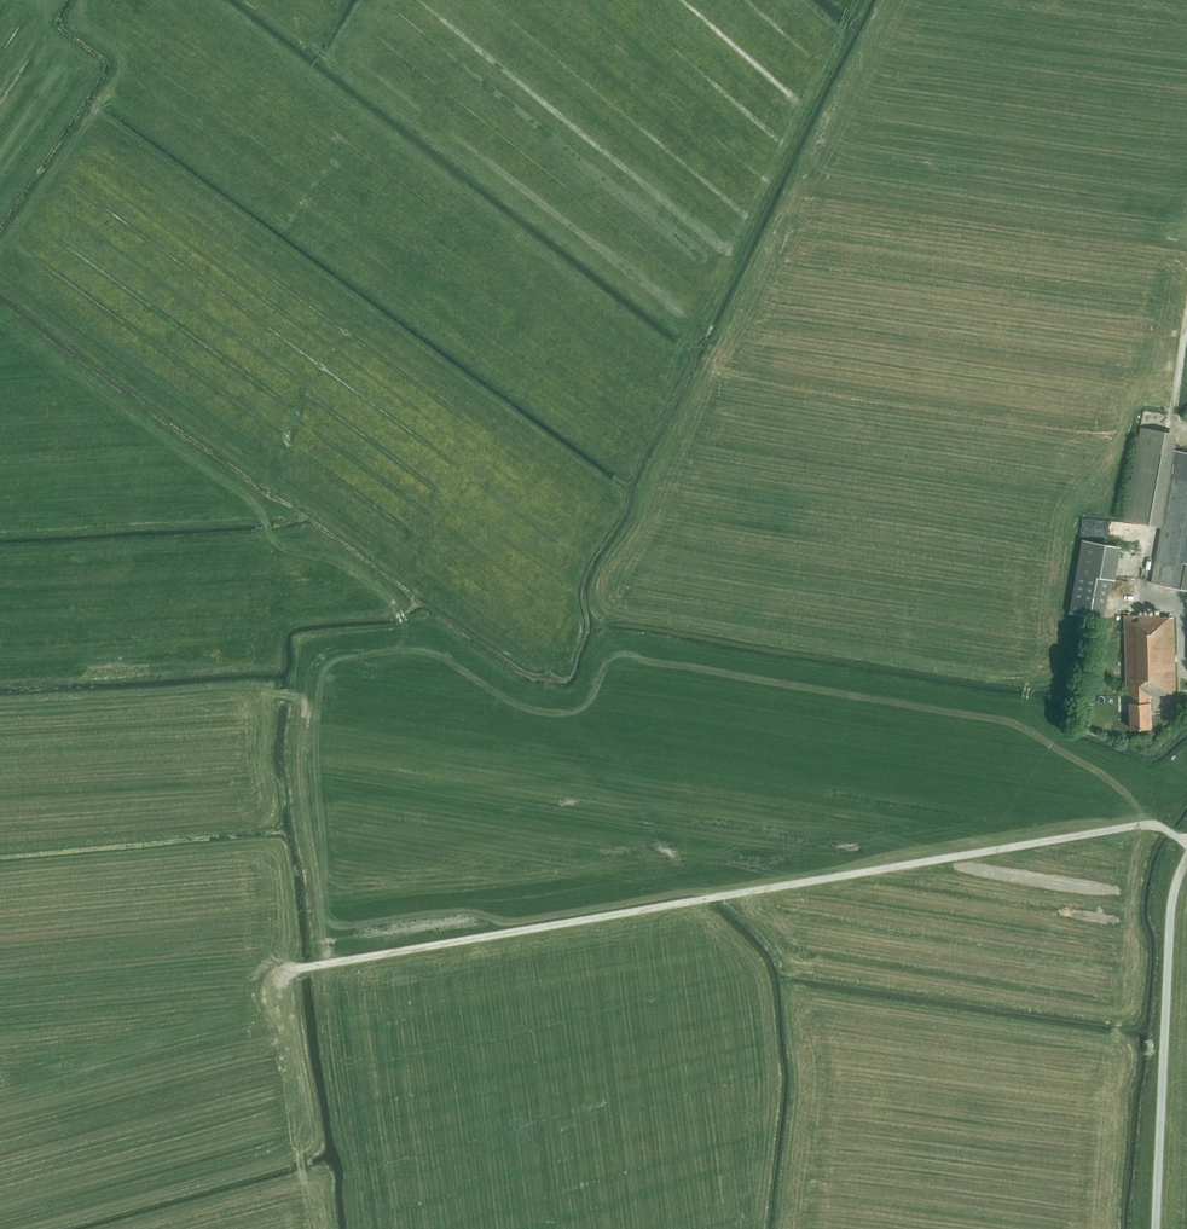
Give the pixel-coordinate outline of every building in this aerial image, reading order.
[(1176,450),(1178,433),(1141,427),(1124,520),(1162,526),(1152,583),(1186,589),(1186,452),(1176,450)] [(1070,613),(1104,618),(1111,579),(1115,580),(1121,546),(1083,540),(1070,613)] [(1151,695),(1176,694),(1174,617),(1161,617),(1161,614),(1124,615),(1127,695),(1131,695),(1131,728),(1152,728),(1151,695)]
